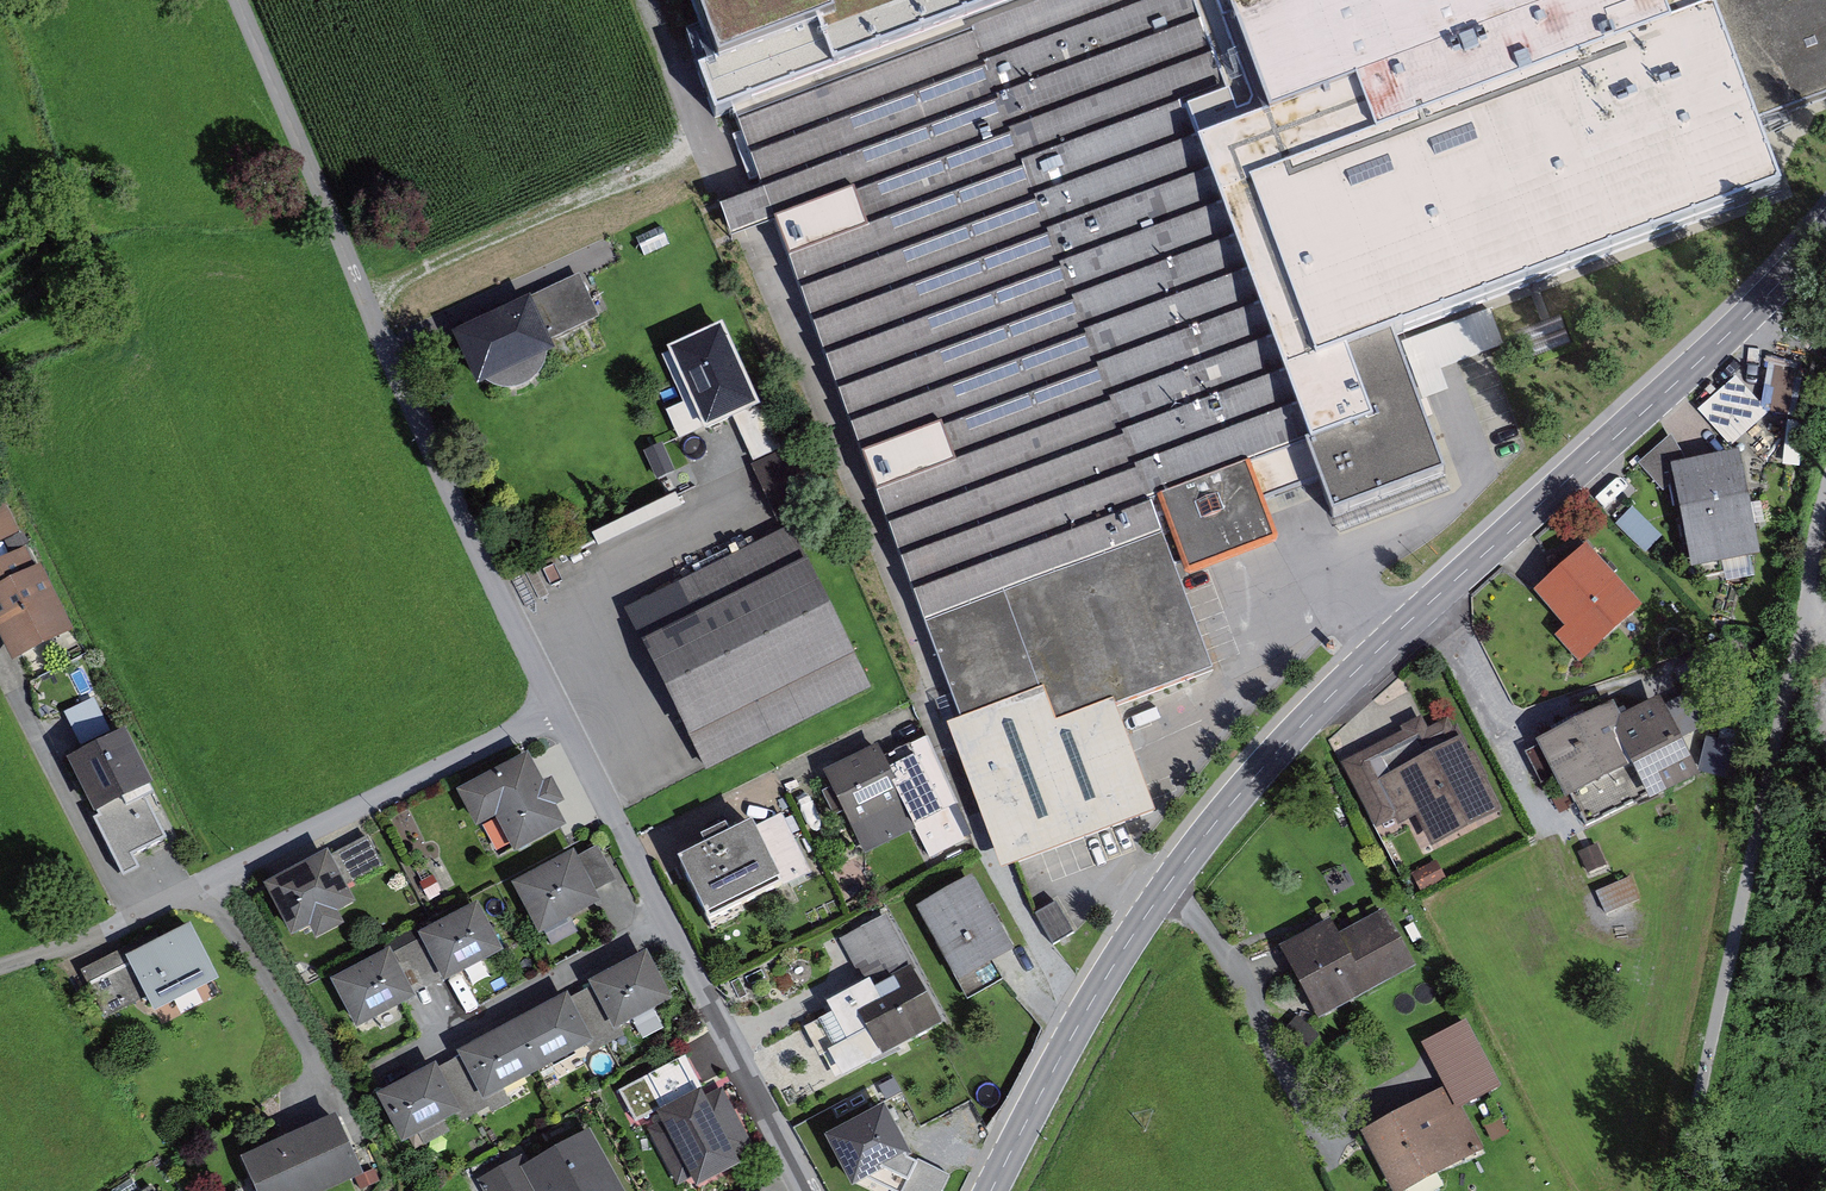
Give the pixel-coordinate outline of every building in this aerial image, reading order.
[(820,25),(692,72),(711,124),(732,117),(736,128),(753,174),(762,170),(770,192),(728,208),(739,238),(784,222),(968,722),(959,725),(1011,866),(1018,863),(1125,824),(1163,810),(1125,706),(1222,671),(1187,578),(1288,541),(1273,502),(1333,480),(1349,522),(1461,481),(1408,338),(1810,191),(1791,138),(1822,127),(1814,104),(1825,100),(1825,0),(810,0),(820,25)] [(608,315),(588,274),(537,298),(557,340),(608,315)] [(557,340),(537,298),(463,333),(489,385),(497,381),(557,353),(562,350),(557,340)] [(735,326),(682,349),(704,398),(716,425),(717,428),(743,417),(770,405),(769,402),(735,326)] [(557,353),(497,381),(507,387),(519,390),(531,389),(542,383),(550,375),(555,365),(557,353)] [(1805,361),(1780,357),(1772,408),(1796,413),(1805,361)] [(1775,414),(1744,378),(1709,409),(1740,444),(1775,414)] [(704,398),(675,411),(688,438),(716,425),(704,398)] [(743,417),(762,460),(796,445),(775,399),(769,402),(770,405),(743,417)] [(1681,434),(1649,463),(1674,491),(1689,476),(1688,466),(1698,465),(1681,434)] [(1698,465),(1688,466),(1689,476),(1703,564),(1768,554),(1753,456),(1698,465)] [(21,533),(9,498),(0,501),(0,540),(21,533)] [(641,611),(658,645),(817,566),(801,533),(641,611)] [(0,564),(0,622),(20,662),(82,631),(39,545),(0,564)] [(1550,592),(1579,624),(1567,635),(1591,662),(1653,606),(1599,547),(1550,592)] [(817,566),(658,645),(716,763),(876,684),(817,566)] [(68,707),(80,743),(113,731),(101,696),(68,707)] [(1580,796),(1650,761),(1666,794),(1709,773),(1673,701),(1630,722),(1623,709),(1554,743),(1567,770),(1580,796)] [(1463,720),(1436,733),(1429,720),(1416,727),(1419,732),(1355,763),(1387,826),(1409,815),(1411,819),(1430,810),(1445,840),(1508,809),(1463,720)] [(135,732),(78,760),(107,819),(165,792),(135,732)] [(922,741),(879,761),(874,752),(825,775),(862,852),(910,829),(925,860),(960,843),(943,808),(952,804),(922,741)] [(1567,770),(1554,743),(1536,752),(1549,779),(1567,770)] [(543,752),(465,788),(484,829),(511,817),(527,854),(579,830),(543,752)] [(734,830),(710,842),(714,851),(687,864),(714,921),(812,874),(784,817),(739,839),(734,830)] [(375,840),(278,886),(301,936),(369,905),(360,885),(389,871),(375,840)] [(603,845),(524,883),(548,934),(612,904),(606,891),(622,883),(603,845)] [(1447,862),(1423,874),(1431,890),(1455,878),(1447,862)] [(986,879),(930,908),(970,982),(1025,953),(986,879)] [(1664,912),(1600,887),(1583,931),(1647,955),(1664,912)] [(1062,902),(1040,914),(1058,946),(1080,933),(1062,902)] [(490,906),(431,935),(453,980),(512,951),(490,906)] [(1397,913),(1351,938),(1342,922),(1296,947),(1333,1016),(1426,966),(1397,913)] [(875,986),(840,1004),(844,1012),(859,1041),(862,1040),(870,1055),(878,1051),(882,1059),(951,1023),(895,916),(851,939),(875,986)] [(229,983),(199,926),(140,958),(135,949),(92,972),(117,1019),(157,998),(167,1016),(229,983)] [(401,951),(342,982),(366,1027),(425,996),(401,951)] [(683,1000),(657,952),(602,981),(604,986),(627,1029),(628,1029),(683,1000)] [(602,1051),(632,1035),(628,1029),(627,1029),(604,986),(579,999),(602,1043),(599,1044),(602,1051)] [(577,995),(468,1052),(471,1056),(493,1099),(511,1090),(599,1044),(602,1043),(579,999),(577,995)] [(844,1012),(814,1028),(829,1057),(859,1041),(844,1012)] [(698,1055),(627,1087),(643,1122),(653,1118),(686,1189),(765,1153),(732,1082),(714,1090),(698,1055)] [(498,1105),(501,1112),(518,1103),(511,1090),(493,1099),(471,1056),(448,1069),(470,1112),(466,1114),(469,1120),(498,1105)] [(446,1065),(386,1096),(411,1143),(466,1114),(470,1112),(448,1069),(446,1065)] [(1377,1135),(1408,1190),(1418,1190),(1491,1151),(1457,1091),(1377,1135)] [(827,1138),(855,1189),(914,1156),(886,1106),(827,1138)] [(252,1159),(266,1190),(345,1190),(377,1178),(352,1118),(252,1159)] [(599,1127),(532,1165),(546,1190),(635,1190),(599,1127)] [(923,1159),(907,1190),(948,1190),(956,1176),(923,1159)]
